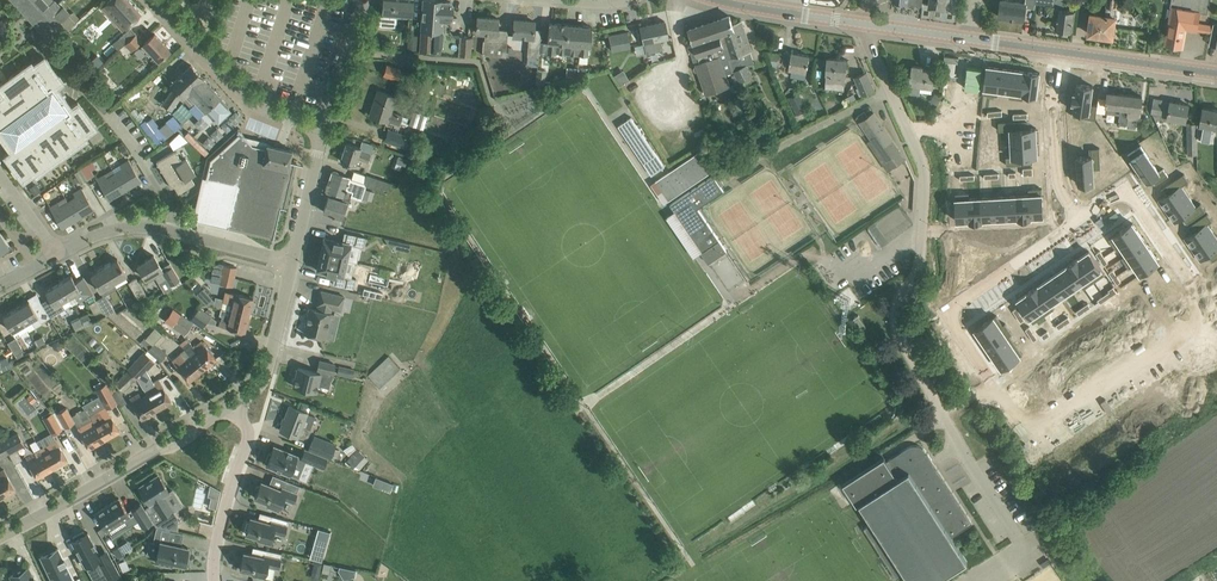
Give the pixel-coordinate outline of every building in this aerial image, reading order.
[(53,44),(76,22),(69,14),(71,12),(64,5),(62,7),(56,0),(54,0),(50,5),(45,0),(11,0),(53,44)] [(102,6),(110,16),(111,15),(116,21),(115,21),(123,29),(128,24),(132,20),(141,12),(130,0),(108,0),(107,1),(107,2),(103,6),(102,6)] [(413,9),(413,0),(383,0),(382,13),(380,13),(379,24),(391,25),(392,14),(412,15),(413,9)] [(422,28),(420,52),(429,49),(429,51),(449,53),(450,41),(433,40),(434,29),(442,30),(442,18),(450,19),(451,0),(423,0),(422,9),(421,28),(422,28)] [(1024,19),(1026,2),(1009,0),(1001,0),(999,16),(1024,19)] [(1055,5),(1053,18),(1058,19),(1056,28),(1071,30),(1074,10),(1064,9),(1065,0),(1036,0),(1036,2),(1055,5)] [(1091,33),(1092,35),(1095,35),(1096,34),(1105,35),(1106,37),(1109,37),(1110,36),(1113,36),(1113,35),(1115,35),(1117,26),(1114,25),(1118,0),(1107,0),(1105,15),(1091,13),(1089,33),(1091,33)] [(1208,13),(1210,0),(1171,0),(1171,2),(1174,3),(1173,7),(1200,12),(1208,13)] [(1200,12),(1173,7),(1166,43),(1182,46),(1185,27),(1197,29),(1200,12)] [(733,24),(733,23),(730,15),(689,29),(693,42),(689,44),(706,94),(731,85),(727,73),(734,71),(730,58),(736,56),(732,47),(731,45),(734,44),(733,40),(730,41),(727,32),(729,31),(728,26),(733,24)] [(476,28),(476,31),(485,32),(496,33),(496,40),(484,40),(483,40),(483,54),(505,56),(507,42),(508,30),(497,29),(498,18),(477,16),(476,28)] [(512,35),(530,36),(528,55),(538,56),(541,33),(534,32),(535,21),(514,19),(512,35)] [(665,20),(640,26),(643,43),(644,43),(646,53),(662,49),(660,39),(669,38),(665,20)] [(730,58),(734,71),(735,73),(740,82),(743,88),(744,91),(757,84),(748,64),(744,53),(751,51),(741,20),(733,23),(733,24),(728,26),(729,31),(727,32),(730,41),(733,40),(734,44),(731,45),(732,47),(736,56),(730,58)] [(556,52),(568,53),(571,24),(549,22),(547,42),(548,42),(547,53),(556,54),(556,52)] [(1213,24),(1203,22),(1202,30),(1211,32),(1213,24)] [(592,26),(571,24),(568,53),(588,55),(589,46),(590,46),(592,26)] [(113,43),(118,49),(125,43),(136,33),(131,27),(113,43)] [(627,31),(609,35),(612,50),(619,49),(618,44),(629,42),(627,31)] [(125,43),(131,51),(143,40),(136,32),(136,33),(125,43)] [(143,43),(144,44),(141,47),(146,52),(149,49),(159,59),(170,49),(155,33),(143,43)] [(418,35),(408,34),(407,49),(417,49),(418,35)] [(473,36),(451,35),(450,41),(449,53),(471,55),(473,36)] [(39,41),(104,112),(109,107),(44,36),(39,41)] [(790,63),(789,68),(807,71),(810,55),(792,52),(785,51),(783,61),(790,63)] [(103,61),(97,54),(81,69),(87,76),(103,61)] [(10,150),(4,155),(21,179),(27,174),(30,177),(41,169),(43,171),(59,159),(57,156),(63,152),(65,155),(70,151),(68,148),(74,144),(76,147),(81,143),(79,140),(90,132),(88,129),(95,124),(78,101),(71,106),(57,87),(64,82),(44,55),(34,62),(32,59),(0,83),(0,136),(10,150)] [(817,78),(826,78),(826,57),(817,57),(817,78)] [(506,66),(515,67),(516,59),(507,58),(506,66)] [(826,74),(825,87),(845,89),(846,75),(846,76),(848,59),(827,58),(826,74)] [(383,74),(397,78),(401,68),(387,63),(383,74)] [(173,86),(162,102),(171,108),(172,109),(175,104),(181,96),(182,98),(186,93),(195,102),(190,107),(189,108),(198,118),(201,115),(205,112),(206,111),(212,118),(214,120),(215,119),(218,122),(222,119),(230,110),(227,107),(229,105),(220,96),(221,96),(203,78),(203,77),(191,64),(182,72),(170,84),(173,86)] [(912,73),(911,72),(910,75),(911,75),(909,93),(920,94),(921,84),(933,85),(935,71),(922,69),(923,67),(913,65),(912,73)] [(987,65),(984,88),(998,90),(1001,67),(987,65)] [(1001,67),(998,90),(1010,92),(1013,68),(1001,67)] [(620,85),(629,78),(623,68),(613,75),(620,85)] [(1013,68),(1010,92),(1022,93),(1022,94),(1023,94),(1026,70),(1025,69),(1025,70),(1013,68)] [(1026,70),(1023,94),(1037,96),(1040,72),(1033,71),(1026,70)] [(875,90),(867,71),(855,76),(863,95),(875,90)] [(732,74),(736,84),(740,82),(735,73),(732,74)] [(736,84),(731,85),(733,92),(743,88),(740,82),(736,84)] [(1072,99),(1071,102),(1074,102),(1072,111),(1075,111),(1087,113),(1088,113),(1087,118),(1096,119),(1098,105),(1091,104),(1094,84),(1092,84),(1077,82),(1076,90),(1073,90),(1073,93),(1072,99)] [(396,96),(389,94),(378,90),(370,114),(388,120),(388,119),(406,125),(408,117),(391,111),(396,96)] [(789,98),(797,116),(808,111),(799,92),(789,98)] [(1139,120),(1142,96),(1108,92),(1107,104),(1108,104),(1107,113),(1116,114),(1117,107),(1121,107),(1119,123),(1128,124),(1128,118),(1139,120)] [(735,100),(749,126),(760,121),(752,106),(748,108),(742,96),(735,100)] [(1152,112),(1155,117),(1165,119),(1165,116),(1186,120),(1189,104),(1171,101),(1170,103),(1164,102),(1164,100),(1154,98),(1152,112)] [(1203,124),(1201,133),(1211,135),(1213,126),(1216,127),(1216,109),(1203,107),(1200,124),(1203,124)] [(891,168),(901,161),(905,158),(899,150),(900,150),(874,112),(860,121),(872,139),(886,160),(891,168)] [(504,124),(497,114),(491,117),(498,128),(504,124)] [(141,123),(156,145),(182,126),(174,115),(166,120),(160,126),(157,123),(153,117),(147,121),(145,119),(141,123)] [(665,166),(631,116),(619,125),(652,174),(665,166)] [(1013,121),(1004,121),(1005,130),(1009,130),(1010,143),(1038,141),(1037,126),(1034,126),(1019,127),(1019,121),(1013,121)] [(1188,123),(1188,154),(1198,154),(1197,123),(1188,123)] [(207,157),(202,177),(236,185),(227,227),(273,237),(272,238),(273,238),(281,206),(286,207),(287,207),(286,207),(296,163),(297,163),(297,162),(289,160),(292,149),(267,143),(266,147),(252,144),(238,128),(207,157)] [(385,139),(409,147),(412,137),(388,129),(385,139)] [(188,140),(179,132),(169,142),(173,148),(188,140)] [(1102,139),(1103,166),(1115,166),(1114,138),(1102,139)] [(374,145),(374,144),(362,140),(360,147),(346,142),(340,160),(355,164),(357,157),(368,161),(370,154),(371,152),(377,154),(380,147),(374,145)] [(1011,156),(1006,156),(1006,165),(1015,164),(1022,164),(1021,157),(1036,156),(1036,157),(1039,157),(1038,141),(1010,143),(1011,156)] [(1141,144),(1128,153),(1138,167),(1141,172),(1139,173),(1145,182),(1152,177),(1156,183),(1159,181),(1168,174),(1164,168),(1159,171),(1141,144)] [(1078,173),(1076,173),(1076,182),(1078,182),(1079,183),(1094,182),(1094,168),(1101,168),(1100,147),(1091,148),(1092,155),(1077,156),(1078,167),(1078,173)] [(195,174),(186,158),(182,161),(175,150),(156,161),(172,187),(174,186),(178,192),(195,183),(191,176),(195,174)] [(700,150),(656,180),(669,200),(710,172),(713,170),(700,150)] [(408,158),(398,155),(396,162),(405,165),(408,158)] [(122,168),(115,173),(125,189),(140,180),(128,159),(120,164),(122,168)] [(91,169),(87,163),(80,167),(87,178),(94,174),(91,169)] [(392,182),(367,174),(364,182),(334,172),(328,190),(332,191),(330,196),(329,195),(323,210),(332,213),(332,214),(341,217),(343,209),(346,210),(351,195),(361,199),(366,185),(384,191),(392,182)] [(125,189),(115,173),(108,177),(105,173),(97,178),(110,198),(125,189)] [(1167,193),(1158,199),(1166,211),(1190,195),(1183,185),(1187,182),(1181,174),(1163,187),(1167,193)] [(701,251),(708,263),(727,250),(698,208),(724,190),(713,175),(670,204),(695,241),(697,240),(701,246),(700,246),(703,250),(701,251)] [(37,184),(31,189),(35,194),(41,190),(37,184)] [(76,196),(68,201),(78,217),(93,208),(81,188),(73,192),(76,196)] [(1042,188),(1029,188),(1029,194),(1031,217),(1031,216),(1044,215),(1042,188)] [(969,192),(956,193),(957,220),(969,220),(970,220),(969,198),(969,192)] [(1029,194),(1017,195),(1019,218),(1031,217),(1029,194)] [(1017,195),(1005,196),(1006,218),(1018,217),(1018,218),(1019,218),(1017,195)] [(1190,195),(1166,211),(1174,223),(1183,217),(1187,223),(1206,210),(1201,203),(1197,205),(1190,195)] [(993,196),(981,197),(982,220),(983,220),(983,219),(994,218),(993,196)] [(1005,196),(993,196),(994,218),(1006,218),(1005,196)] [(969,198),(970,220),(982,220),(981,197),(969,198)] [(78,217),(68,201),(60,206),(57,202),(50,206),(63,227),(78,217)] [(1193,231),(1184,237),(1192,249),(1216,233),(1209,223),(1213,220),(1207,212),(1189,225),(1193,231)] [(1132,221),(1109,238),(1116,248),(1118,247),(1118,246),(1139,232),(1132,221)] [(324,237),(321,253),(346,259),(349,243),(363,247),(366,236),(344,231),(342,241),(324,237)] [(1139,232),(1118,246),(1118,247),(1124,255),(1124,256),(1127,254),(1146,241),(1139,232)] [(1192,249),(1200,261),(1209,255),(1213,261),(1216,258),(1216,235),(1216,233),(1192,249)] [(8,247),(4,240),(3,240),(0,236),(0,252),(8,247)] [(401,241),(384,237),(391,247),(401,241)] [(1124,255),(1122,257),(1128,267),(1129,267),(1134,264),(1133,263),(1152,251),(1146,241),(1127,254),(1124,256),(1124,255)] [(1079,257),(1078,257),(1094,281),(1105,273),(1089,250),(1079,257)] [(1152,251),(1133,263),(1134,264),(1140,274),(1159,261),(1152,251)] [(346,259),(321,253),(317,269),(335,274),(332,283),(354,288),(356,277),(342,274),(346,259)] [(148,281),(156,277),(159,282),(166,277),(170,284),(180,278),(170,262),(162,267),(154,254),(138,264),(148,281)] [(713,263),(726,291),(745,282),(733,254),(713,263)] [(1078,257),(1068,264),(1081,283),(1080,283),(1083,288),(1094,281),(1078,257)] [(117,258),(104,266),(113,282),(127,274),(117,258)] [(218,283),(232,286),(237,266),(219,262),(213,265),(212,271),(221,273),(218,283)] [(1161,263),(1142,276),(1149,286),(1168,273),(1161,263)] [(1068,265),(1058,271),(1071,290),(1080,283),(1081,283),(1068,264),(1067,264),(1068,265)] [(113,282),(104,266),(90,274),(100,290),(113,282)] [(1058,271),(1048,278),(1061,296),(1071,290),(1058,271)] [(1168,273),(1149,286),(1155,296),(1174,283),(1168,273)] [(58,282),(68,298),(72,305),(84,297),(86,300),(95,295),(83,276),(75,281),(71,274),(58,282)] [(128,282),(137,297),(146,292),(136,277),(128,282)] [(1038,284),(1051,303),(1061,296),(1048,278),(1039,285),(1038,284)] [(41,302),(50,317),(65,308),(61,302),(68,298),(58,282),(45,290),(50,297),(41,302)] [(1174,283),(1155,296),(1162,305),(1181,292),(1174,283)] [(1038,284),(1028,291),(1044,315),(1054,308),(1051,303),(1038,284)] [(364,287),(362,294),(381,298),(382,292),(364,287)] [(310,307),(304,332),(325,337),(334,340),(338,324),(329,322),(331,312),(330,312),(331,307),(341,310),(344,296),(321,290),(317,304),(319,304),(317,309),(310,307)] [(1028,292),(1018,299),(1033,322),(1044,315),(1028,291),(1027,291),(1028,292)] [(223,300),(221,307),(249,314),(253,297),(230,292),(228,302),(223,300)] [(1181,292),(1162,305),(1169,315),(1188,302),(1181,292)] [(97,298),(107,314),(115,310),(105,294),(97,298)] [(1104,295),(1098,299),(1100,303),(1106,299),(1104,295)] [(29,300),(16,308),(25,323),(30,330),(42,323),(42,322),(50,317),(41,302),(33,307),(29,300)] [(191,319),(203,327),(211,315),(199,307),(191,319)] [(249,314),(221,307),(220,314),(221,314),(219,325),(245,331),(249,314)] [(3,315),(15,335),(19,333),(20,335),(29,330),(25,323),(16,308),(3,315)] [(89,313),(72,318),(74,328),(92,323),(89,313)] [(1021,313),(1017,315),(1021,321),(1025,318),(1021,313)] [(181,314),(173,325),(178,330),(184,334),(193,322),(181,314)] [(858,314),(854,317),(862,329),(867,325),(858,314)] [(996,314),(975,329),(982,339),(1003,324),(996,314)] [(1133,314),(1122,321),(1135,340),(1135,339),(1145,332),(1133,314)] [(1122,321),(1112,328),(1125,347),(1135,340),(1122,321)] [(1003,324),(982,339),(988,348),(1010,334),(1012,333),(1005,322),(1003,324)] [(1112,328),(1102,335),(1114,353),(1124,347),(1125,347),(1112,328)] [(1047,330),(1041,334),(1044,338),(1050,334),(1047,330)] [(1010,334),(988,348),(995,358),(1016,343),(1010,334)] [(34,339),(37,346),(46,342),(43,335),(34,339)] [(1102,335),(1092,342),(1104,360),(1114,353),(1102,335)] [(7,342),(15,355),(23,350),(15,337),(7,342)] [(191,355),(203,369),(216,358),(201,340),(193,347),(186,338),(181,342),(191,355)] [(154,342),(147,349),(160,360),(167,353),(154,342)] [(1092,342),(1082,349),(1095,368),(1095,367),(1104,360),(1092,342)] [(1016,343),(995,358),(1002,368),(1023,353),(1016,343)] [(1082,349),(1072,355),(1085,374),(1095,368),(1082,349)] [(127,368),(128,369),(138,378),(155,361),(144,351),(127,368)] [(1197,358),(1210,377),(1216,372),(1216,363),(1208,351),(1197,358)] [(190,356),(186,359),(180,352),(172,359),(189,380),(203,369),(191,355),(190,356)] [(367,374),(379,386),(400,366),(389,354),(367,374)] [(1072,355),(1061,363),(1074,381),(1084,374),(1084,375),(1085,374),(1072,355)] [(1023,358),(1004,371),(1010,381),(1029,368),(1023,358)] [(1197,358),(1186,365),(1199,384),(1210,377),(1197,358)] [(335,363),(331,362),(319,360),(317,369),(320,370),(320,372),(298,367),(297,369),(295,369),(293,375),(296,376),(293,385),(318,391),(319,385),(329,387),(335,363)] [(13,367),(9,362),(9,361),(0,365),(0,374),(13,367)] [(340,364),(337,372),(352,377),(354,368),(340,364)] [(1186,365),(1176,373),(1189,392),(1199,384),(1186,365)] [(1029,368),(1010,381),(1017,390),(1036,377),(1029,368)] [(115,382),(125,391),(138,378),(128,369),(115,382)] [(1176,373),(1165,380),(1177,399),(1189,392),(1176,373)] [(1036,377),(1017,390),(1023,400),(1042,387),(1036,377)] [(143,387),(147,394),(156,410),(172,401),(158,378),(143,387)] [(96,388),(105,405),(107,408),(118,402),(109,385),(107,382),(96,388)] [(1162,382),(1150,390),(1163,409),(1175,401),(1162,382)] [(118,402),(120,406),(126,402),(118,389),(117,389),(113,383),(109,385),(118,402)] [(1042,387),(1023,400),(1030,410),(1049,397),(1042,387)] [(1150,390),(1140,397),(1153,416),(1163,409),(1150,390)] [(156,410),(147,394),(141,397),(139,393),(130,398),(141,418),(156,410)] [(1140,397),(1129,405),(1142,424),(1153,416),(1140,397)] [(93,418),(104,439),(120,430),(107,408),(105,405),(90,413),(93,418)] [(283,423),(280,429),(291,434),(298,436),(307,439),(311,428),(310,428),(302,425),(307,413),(307,412),(301,409),(290,405),(285,416),(284,418),(285,418),(284,422),(283,422),(283,423)] [(1129,405),(1118,412),(1131,431),(1142,424),(1129,405)] [(57,412),(65,426),(74,421),(66,406),(57,412)] [(52,410),(42,415),(52,432),(53,434),(62,429),(52,410)] [(93,418),(78,427),(89,447),(104,439),(93,418)] [(1,441),(7,448),(9,452),(24,444),(17,432),(1,441)] [(43,452),(52,468),(68,460),(53,434),(52,432),(37,440),(43,452)] [(308,448),(308,449),(328,457),(330,458),(332,454),(335,447),(336,443),(314,434),(308,448)] [(0,442),(0,457),(9,452),(7,448),(1,441),(0,442)] [(267,462),(266,464),(299,477),(306,461),(323,469),(328,457),(308,449),(308,448),(305,447),(302,456),(274,445),(272,451),(271,453),(269,452),(265,461),(267,462)] [(861,502),(874,522),(944,477),(927,451),(924,448),(921,446),(918,445),(915,445),(912,445),(909,446),(888,460),(885,456),(843,483),(857,504),(861,502)] [(359,450),(346,464),(359,469),(369,458),(359,450)] [(52,468),(43,452),(38,456),(35,451),(26,457),(37,477),(52,468)] [(0,497),(15,489),(4,469),(0,471),(0,497)] [(158,474),(139,486),(145,496),(150,504),(153,502),(156,508),(157,509),(162,517),(174,510),(183,505),(173,489),(169,491),(158,474)] [(874,522),(865,527),(897,577),(906,572),(912,580),(935,580),(967,560),(952,536),(973,522),(944,477),(874,522)] [(256,485),(255,490),(256,492),(255,496),(268,502),(267,505),(278,510),(283,498),(293,502),(300,485),(285,479),(281,488),(261,480),(259,485),(256,485)] [(384,480),(381,488),(390,492),(393,483),(384,480)] [(220,489),(211,484),(208,495),(212,495),(209,506),(216,508),(220,489)] [(119,497),(95,512),(107,530),(125,518),(130,526),(139,520),(144,527),(153,521),(142,503),(141,503),(141,502),(132,508),(134,512),(130,514),(128,511),(119,497)] [(284,535),(288,519),(273,515),(271,522),(250,516),(249,521),(247,520),(244,528),(247,529),(246,533),(259,537),(258,540),(270,543),(273,532),(284,535)] [(155,561),(172,565),(172,561),(184,564),(185,561),(188,561),(190,550),(187,550),(188,547),(168,542),(170,529),(156,526),(153,541),(159,543),(155,561)] [(319,528),(316,538),(327,541),(330,531),(319,528)] [(74,538),(71,539),(85,565),(94,561),(100,572),(103,571),(108,580),(119,574),(106,549),(99,553),(87,531),(84,532),(83,530),(73,536),(74,538)] [(123,552),(133,545),(129,539),(119,546),(123,552)] [(40,553),(53,580),(73,580),(74,580),(57,545),(40,553)] [(278,567),(281,552),(266,549),(264,556),(244,551),(240,568),(253,571),(253,574),(264,577),(267,565),(278,567)] [(314,561),(313,565),(315,568),(321,569),(322,562),(314,561)] [(324,562),(322,571),(329,573),(331,563),(324,562)] [(339,565),(338,570),(343,578),(354,576),(356,569),(339,565)] [(28,567),(10,575),(13,580),(35,580),(28,567)]
